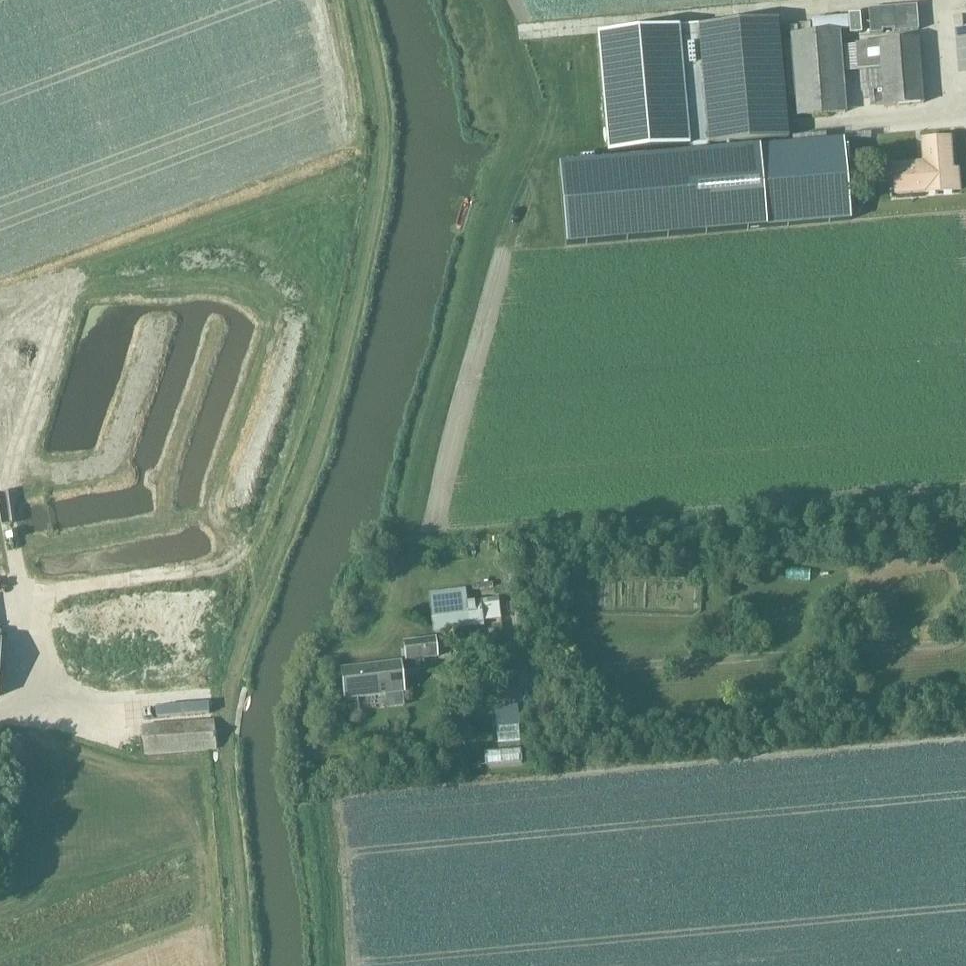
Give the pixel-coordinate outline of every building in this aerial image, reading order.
[(870,33),(886,32),(886,30),(896,30),(896,31),(917,30),(916,6),(868,9),(870,33)] [(859,13),(848,14),(850,33),(860,33),(859,13)] [(777,20),(597,35),(608,155),(788,139),(777,20)] [(840,32),(790,36),(796,117),(846,113),(843,72),(841,46),(840,32)] [(855,45),(843,46),(845,72),(880,69),(882,95),(874,96),(875,107),(923,103),(920,59),(918,39),(854,44),(855,45)] [(868,74),(857,74),(857,99),(869,99),(868,74)] [(949,139),(919,141),(921,161),(891,163),(894,195),(923,193),(960,190),(959,168),(951,168),(949,139)] [(759,147),(766,229),(850,221),(842,140),(759,147)] [(559,165),(566,246),(766,229),(759,147),(608,160),(559,165)] [(466,589),(428,594),(429,610),(432,632),(469,627),(483,625),(483,620),(500,618),(498,602),(476,604),(475,600),(468,601),(466,589)] [(502,632),(492,633),(493,642),(503,641),(502,632)] [(423,658),(436,656),(434,638),(402,642),(405,662),(401,662),(401,660),(340,666),(343,700),(405,692),(403,672),(424,669),(423,658)] [(519,741),(516,706),(494,708),(497,743),(519,741)] [(215,749),(213,719),(141,725),(144,756),(215,749)]
